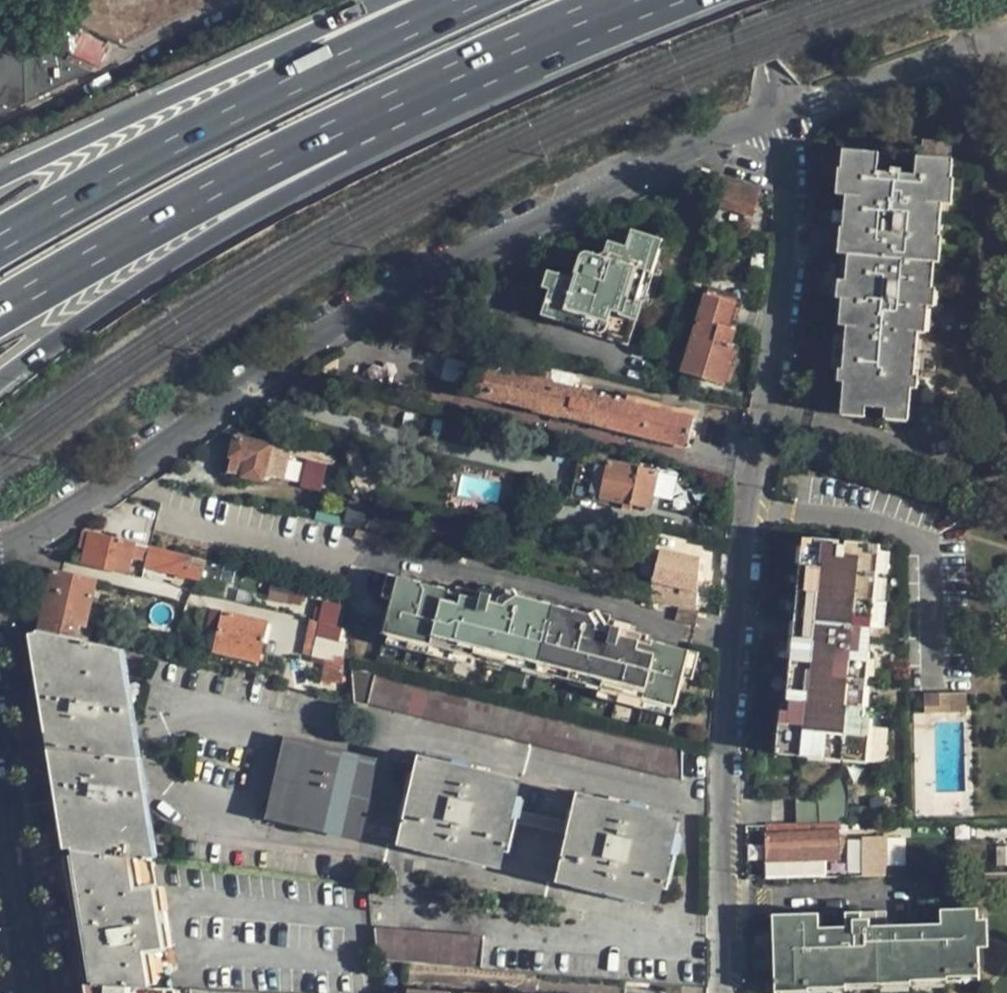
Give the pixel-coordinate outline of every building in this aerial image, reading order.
[(38,49),(0,32),(0,115),(88,72),(88,71),(65,61),(50,55),(38,49)] [(849,406),(866,407),(886,409),(905,410),(908,377),(915,377),(924,289),(932,289),(935,263),(930,263),(932,235),(940,236),(946,178),(952,179),(954,159),(949,159),(950,142),(922,140),(920,157),(843,150),(841,168),(848,169),(843,227),(851,228),(846,282),(850,282),(842,371),(851,371),(849,406)] [(752,215),(758,192),(723,182),(716,205),(752,215)] [(662,238),(629,228),(625,244),(607,241),(602,253),(586,250),(582,251),(580,252),(578,256),(573,276),(547,269),(541,287),(548,289),(589,303),(588,306),(622,316),(637,269),(650,273),(662,238)] [(635,321),(650,273),(637,269),(622,316),(635,321)] [(698,283),(700,276),(693,274),(691,281),(698,283)] [(627,344),(635,321),(622,316),(588,306),(589,303),(548,289),(541,314),(548,317),(627,344)] [(727,328),(735,305),(704,294),(681,371),(724,385),(731,364),(728,363),(734,348),(730,346),(735,330),(727,328)] [(680,350),(668,347),(663,363),(675,366),(680,350)] [(476,364),(469,394),(687,449),(694,418),(546,382),(548,374),(541,372),(539,380),(476,364)] [(215,435),(227,427),(214,425),(213,434),(215,435)] [(237,430),(227,427),(215,435),(236,440),(237,430)] [(272,438),(237,430),(236,440),(231,456),(247,461),(243,477),(263,481),(270,450),(272,438)] [(286,442),(272,438),(270,450),(284,453),(286,442)] [(673,502),(677,476),(609,463),(601,498),(631,505),(632,503),(651,508),(653,498),(673,502)] [(88,533),(81,531),(78,548),(85,549),(88,533)] [(149,548),(88,533),(85,549),(82,564),(128,574),(131,558),(141,561),(139,567),(144,568),(149,548)] [(652,549),(661,551),(675,553),(677,540),(655,535),(652,549)] [(838,539),(813,536),(810,564),(808,591),(805,619),(804,638),(801,661),(798,700),(789,698),(788,709),(780,708),(776,751),(866,760),(871,715),(861,714),(862,706),(854,706),(857,679),(861,638),(865,596),(870,542),(846,539),(846,544),(837,544),(838,539)] [(799,563),(810,564),(813,536),(803,536),(799,563)] [(880,543),(870,542),(865,596),(875,597),(880,543)] [(191,557),(157,549),(149,548),(144,568),(200,581),(203,568),(190,565),(191,557)] [(661,551),(658,560),(653,580),(653,582),(698,591),(699,559),(675,553),(661,551)] [(467,565),(468,560),(454,556),(453,562),(467,565)] [(643,578),(653,580),(658,560),(648,558),(643,578)] [(797,590),(808,591),(810,564),(799,563),(797,590)] [(79,625),(87,627),(97,581),(53,571),(38,630),(76,640),(79,625)] [(386,598),(395,600),(401,578),(390,576),(386,598)] [(447,603),(449,595),(450,590),(401,578),(395,600),(386,635),(391,636),(421,643),(456,652),(476,657),(478,649),(510,657),(542,664),(573,671),(606,679),(603,689),(629,696),(652,701),(675,707),(677,708),(691,652),(655,643),(654,646),(653,654),(638,650),(614,644),(590,638),(594,620),(594,616),(520,598),(520,602),(516,619),(495,614),(463,606),(447,603)] [(303,608),(306,597),(271,589),(268,600),(303,608)] [(794,618),(805,619),(808,591),(797,590),(794,618)] [(520,602),(500,597),(497,606),(488,603),(489,597),(472,593),(471,597),(464,595),(463,598),(449,595),(447,603),(463,606),(495,614),(516,619),(520,602)] [(497,606),(500,597),(491,594),(489,597),(488,603),(497,606)] [(861,638),(871,639),(875,597),(865,596),(861,638)] [(323,601),(318,622),(344,628),(340,605),(323,601)] [(205,628),(218,631),(222,611),(208,609),(205,628)] [(699,627),(702,613),(681,609),(678,622),(699,627)] [(267,622),(222,611),(218,631),(213,651),(258,661),(267,622)] [(792,637),(804,638),(805,619),(794,618),(792,637)] [(344,628),(318,622),(310,620),(307,636),(315,638),(311,659),(324,662),(324,680),(342,682),(344,628)] [(638,635),(625,632),(624,636),(614,634),(616,625),(594,620),(590,638),(614,644),(638,650),(653,654),(654,646),(644,644),(645,641),(638,639),(638,635)] [(92,628),(87,627),(79,625),(76,640),(89,643),(92,628)] [(624,636),(625,632),(625,627),(616,625),(614,634),(624,636)] [(118,650),(89,643),(76,640),(38,630),(75,852),(153,862),(118,650)] [(302,657),(311,659),(315,638),(307,636),(302,657)] [(389,645),(419,652),(421,643),(391,636),(389,645)] [(792,637),(790,660),(801,661),(804,638),(792,637)] [(867,679),(871,639),(861,638),(857,679),(867,679)] [(419,652),(454,661),(456,652),(421,643),(419,652)] [(476,657),(508,664),(510,657),(478,649),(476,657)] [(474,666),(476,657),(456,652),(454,661),(474,666)] [(540,673),(542,664),(510,657),(508,664),(540,673)] [(801,661),(790,660),(787,698),(789,698),(798,700),(801,661)] [(540,673),(571,680),(573,671),(542,664),(540,673)] [(682,781),(682,749),(354,669),(356,701),(682,781)] [(571,680),(603,689),(606,679),(573,671),(571,680)] [(865,707),(867,679),(857,679),(854,706),(862,706),(865,707)] [(601,698),(626,705),(629,696),(603,689),(601,698)] [(971,692),(940,692),(940,704),(924,704),(924,712),(971,711),(971,692)] [(940,704),(940,692),(924,692),(924,704),(940,704)] [(626,705),(650,711),(652,701),(629,696),(626,705)] [(652,701),(650,711),(673,716),(675,707),(652,701)] [(362,835),(378,765),(287,744),(270,813),(362,835)] [(500,867),(521,783),(421,759),(401,842),(500,867)] [(797,825),(839,825),(845,824),(846,790),(840,776),(818,789),(818,796),(796,796),(797,825)] [(659,903),(679,820),(579,797),(560,880),(659,903)] [(840,859),(839,825),(797,825),(765,826),(766,861),(821,860),(840,859)] [(862,838),(863,877),(887,876),(885,838),(862,838)] [(153,862),(75,852),(96,985),(173,990),(153,862)] [(821,873),(821,860),(766,861),(767,875),(821,873)] [(807,981),(825,980),(845,979),(877,977),(911,975),(912,974),(948,972),(948,969),(981,968),(980,944),(979,907),(941,909),(942,924),(942,932),(848,935),(849,928),(864,927),(863,915),(831,917),(831,924),(822,924),(821,914),(776,916),(779,982),(807,981)] [(887,914),(863,915),(864,927),(888,926),(887,914)] [(888,926),(864,927),(849,928),(848,935),(942,932),(942,924),(888,926)] [(482,968),(484,937),(375,929),(378,960),(482,968)] [(981,978),(981,968),(948,969),(948,972),(948,979),(981,978)] [(948,983),(948,979),(948,972),(912,974),(911,975),(911,985),(948,983)] [(911,987),(911,985),(911,975),(877,977),(877,989),(911,987)] [(845,990),(877,989),(877,977),(845,979),(845,990)] [(826,992),(845,990),(845,979),(825,980),(826,992)] [(807,981),(779,982),(779,992),(787,992),(808,992),(807,981)]
